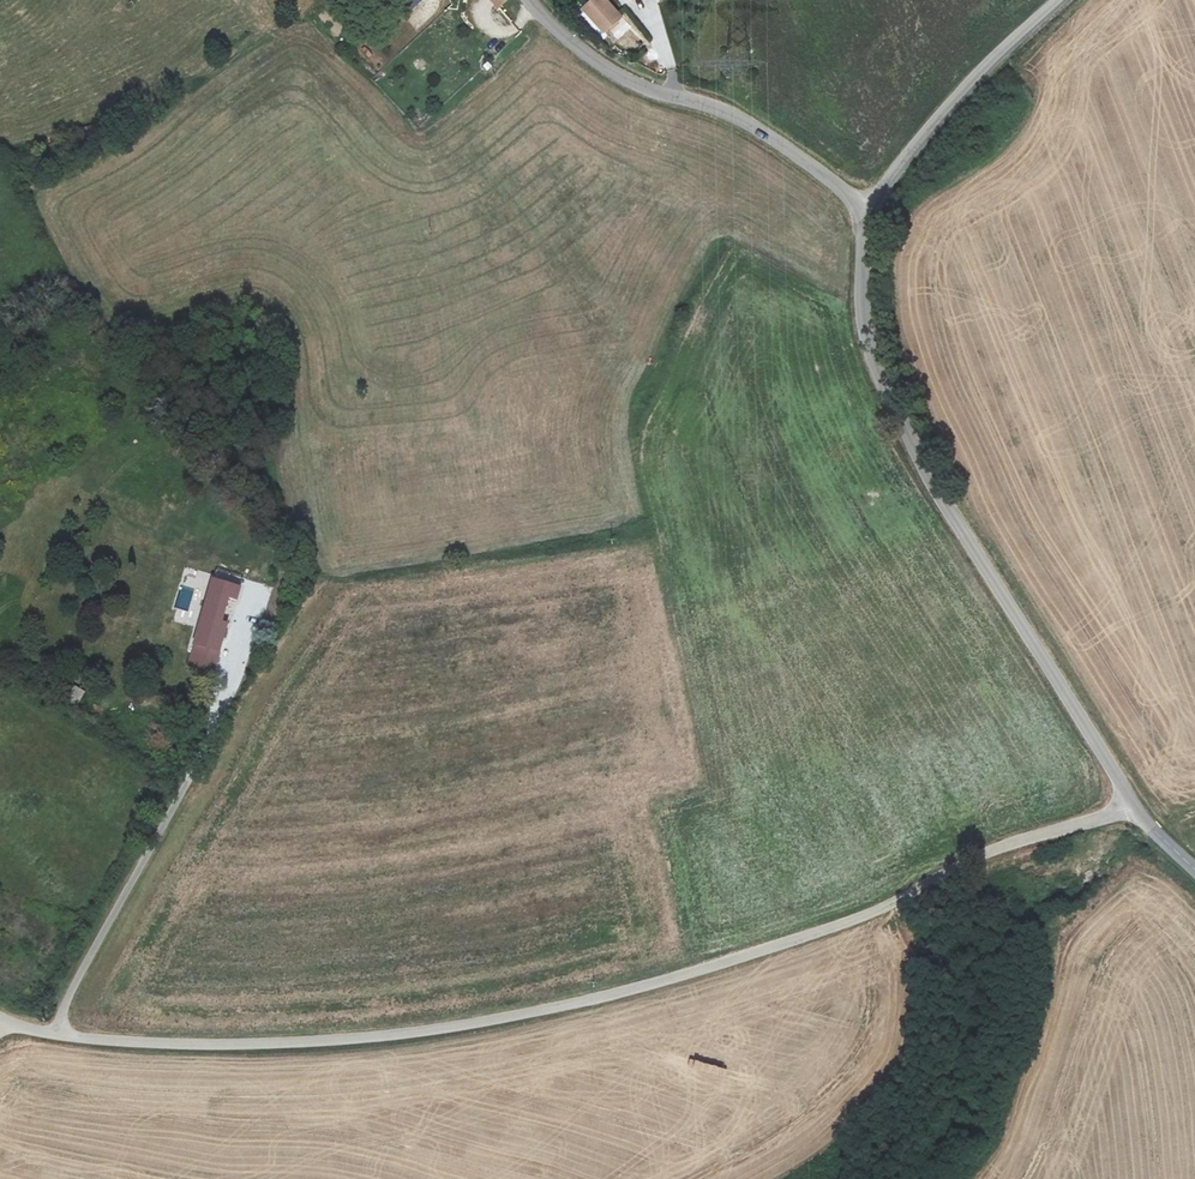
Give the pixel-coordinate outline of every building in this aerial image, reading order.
[(403,27),(427,0),(374,0),(403,27)] [(497,15),(511,3),(509,0),(481,0),(497,15)] [(633,13),(651,1),(651,0),(626,0),(633,13)] [(600,43),(619,28),(605,12),(587,28),(600,43)] [(624,33),(619,28),(600,43),(606,49),(624,33)] [(625,43),(636,53),(645,43),(634,33),(625,43)] [(419,58),(414,66),(422,72),(428,64),(419,58)] [(93,125),(81,129),(84,138),(97,134),(93,125)] [(197,658),(221,666),(227,644),(224,637),(232,612),(237,613),(241,600),(238,598),(240,593),(217,586),(197,658)] [(75,688),(72,699),(80,702),(84,691),(75,688)]
